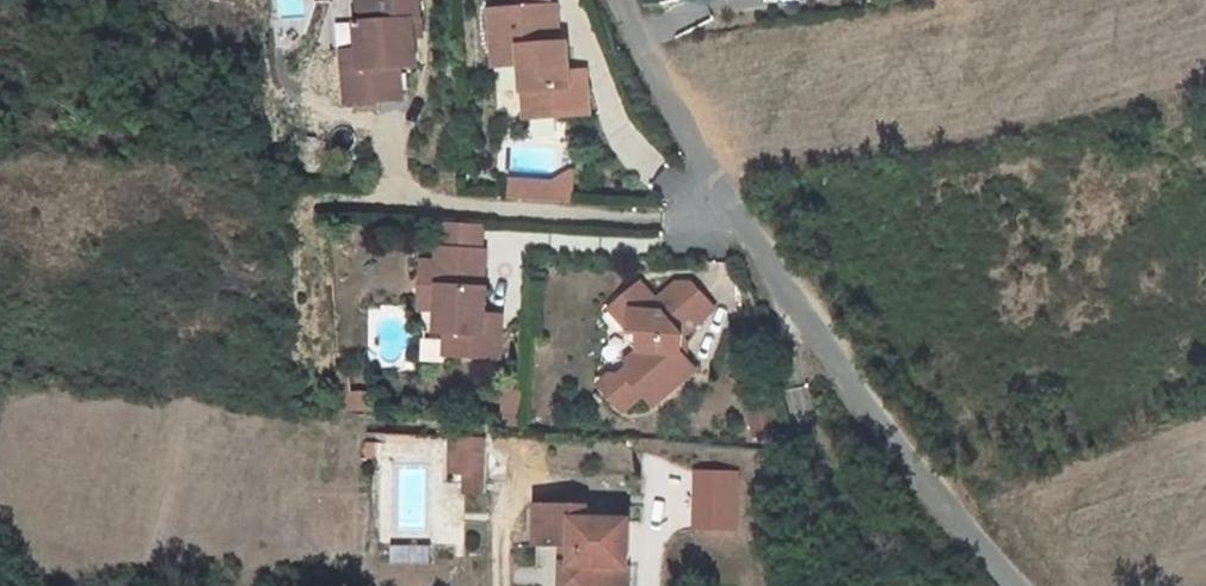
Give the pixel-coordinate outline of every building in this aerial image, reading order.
[(362,24),(359,24),(361,51),(362,69),(346,70),(349,104),(402,99),(400,68),(417,66),(414,21),(421,20),(420,0),(361,0),(362,24)] [(558,6),(493,10),(496,50),(523,48),(524,66),(528,120),(591,115),(589,87),(573,88),(571,72),(569,43),(561,44),(558,6)] [(523,48),(496,50),(497,68),(524,66),(523,48)] [(345,52),(346,70),(362,69),(361,51),(345,52)] [(587,71),(571,72),(573,88),(589,87),(587,71)] [(535,180),(516,179),(515,196),(534,197),(535,180)] [(556,181),(535,180),(534,197),(555,199),(556,181)] [(441,222),(440,248),(486,251),(488,224),(441,222)] [(448,333),(447,356),(500,359),(501,335),(485,334),(486,316),(488,289),(485,288),(486,251),(440,248),(439,263),(425,262),(423,286),(441,287),(440,311),(439,333),(448,333)] [(602,385),(623,410),(643,393),(653,405),(695,368),(681,352),(682,338),(715,309),(693,284),(678,283),(657,301),(642,284),(624,300),(634,311),(632,332),(642,333),(641,351),(628,362),(622,376),(613,376),(602,385)] [(423,286),(422,310),(440,311),(441,287),(423,286)] [(634,311),(624,300),(612,310),(632,332),(634,311)] [(486,316),(485,334),(501,335),(502,316),(486,316)] [(381,399),(370,398),(369,412),(380,413),(381,399)] [(486,439),(454,437),(453,472),(467,473),(485,473),(486,439)] [(691,528),(739,530),(740,469),(693,468),(691,528)] [(485,473),(467,473),(467,495),(484,495),(485,473)] [(629,522),(585,522),(585,508),(538,507),(537,546),(567,547),(567,564),(563,565),(563,585),(619,585),(619,567),(628,567),(629,522)] [(619,567),(619,585),(628,585),(628,567),(619,567)]
